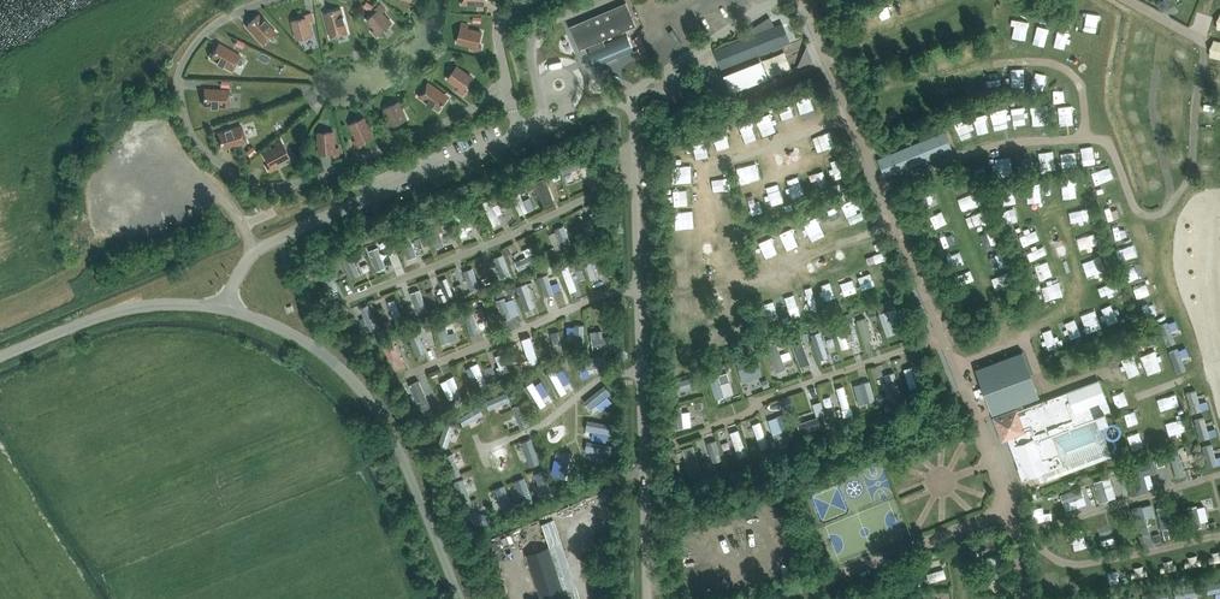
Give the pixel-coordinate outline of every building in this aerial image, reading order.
[(366,1),(363,7),(370,11),(374,6),(366,1)] [(596,64),(601,63),(616,56),(617,58),(634,51),(627,34),(604,43),(603,39),(636,25),(626,2),(569,26),(579,49),(588,45),(596,64)] [(377,10),(367,20),(376,28),(373,31),(377,36),(392,22),(382,12),(385,10),(380,4),(375,8),(377,10)] [(345,22),(344,16),(343,16),(341,9),(327,13),(329,21),(327,22),(331,37),(348,33),(345,22)] [(309,21),(312,20),(310,13),(305,14),(305,17),(292,21),(297,39),(312,35),(309,21)] [(263,44),(276,32),(268,24),(269,24),(264,19),(263,19),(259,14),(248,24),(254,31),(252,32),(263,44)] [(1016,16),(1015,23),(1019,23),(1017,32),(1031,34),(1033,19),(1016,16)] [(757,34),(714,50),(721,68),(724,74),(723,74),(730,93),(768,79),(762,60),(746,66),(744,59),(789,43),(782,24),(776,27),(769,17),(753,28),(757,34)] [(468,24),(462,23),(458,42),(474,46),(473,49),(480,51),(481,45),(479,45),(482,31),(468,28),(468,24)] [(1059,28),(1056,41),(1070,45),(1073,31),(1059,28)] [(638,30),(632,38),(640,57),(648,54),(638,30)] [(237,39),(234,45),(242,49),(245,43),(237,39)] [(232,70),(236,63),(240,55),(227,47),(226,49),(218,45),(210,58),(216,62),(222,65),(232,70)] [(942,67),(952,65),(950,56),(940,59),(942,67)] [(448,79),(459,87),(457,90),(463,94),(467,89),(464,88),(472,77),(457,66),(448,79)] [(1022,83),(1022,74),(1012,74),(1013,84),(1022,83)] [(428,82),(418,96),(427,102),(427,103),(432,107),(433,106),(438,110),(447,98),(440,93),(441,91),(428,82)] [(229,90),(213,88),(213,91),(204,90),(203,105),(210,106),(217,107),(217,106),(228,107),(229,90)] [(402,100),(384,108),(390,121),(387,123),(390,129),(396,127),(394,124),(406,118),(401,107),(405,106),(402,100)] [(1026,105),(1012,105),(1013,121),(1027,120),(1026,105)] [(973,114),(978,129),(992,124),(987,109),(973,114)] [(968,116),(955,119),(960,138),(973,135),(968,116)] [(364,117),(350,124),(357,139),(353,141),(357,147),(362,145),(361,142),(373,136),(364,117)] [(246,142),(241,125),(231,128),(230,128),(224,130),(217,133),(222,147),(231,144),(231,147),(246,142)] [(334,131),(318,133),(320,154),(333,152),(333,155),(339,155),(339,147),(335,148),(334,131)] [(945,131),(877,159),(885,176),(885,177),(952,149),(945,131)] [(289,157),(280,139),(274,142),(276,146),(263,153),(269,165),(267,166),(270,172),(276,168),(274,165),(289,157)] [(252,146),(245,152),(249,157),(256,152),(252,146)] [(592,152),(587,154),(589,162),(595,160),(592,152)] [(584,156),(563,162),(566,172),(587,166),(584,156)] [(848,163),(829,167),(831,175),(842,173),(843,179),(851,177),(848,163)] [(557,166),(549,169),(552,175),(559,172),(557,166)] [(826,170),(818,172),(822,187),(830,185),(826,170)] [(545,206),(556,203),(549,177),(539,179),(545,206)] [(530,178),(523,181),(527,190),(534,187),(530,178)] [(519,186),(511,190),(522,215),(530,211),(519,186)] [(965,210),(984,204),(979,191),(960,197),(965,210)] [(505,192),(497,195),(499,200),(507,198),(505,192)] [(847,201),(837,207),(843,218),(853,212),(847,201)] [(465,211),(467,216),(474,213),(472,208),(465,211)] [(595,234),(607,232),(604,210),(593,212),(595,234)] [(440,220),(436,221),(435,220),(426,223),(435,248),(444,245),(439,232),(444,230),(440,220)] [(586,222),(576,225),(578,233),(588,230),(586,222)] [(563,226),(555,230),(556,231),(563,248),(572,244),(563,226)] [(775,233),(779,244),(791,240),(787,229),(775,233)] [(1121,245),(1125,258),(1131,256),(1127,243),(1121,245)] [(525,248),(527,255),(515,260),(519,269),(541,261),(535,244),(525,248)] [(553,247),(548,250),(551,255),(556,253),(553,247)] [(364,250),(357,252),(360,258),(366,255),(364,250)] [(497,254),(502,272),(510,270),(505,252),(497,254)] [(606,252),(597,254),(599,261),(608,258),(606,252)] [(353,279),(363,275),(355,254),(345,258),(353,279)] [(593,256),(584,259),(591,281),(601,278),(593,256)] [(578,258),(571,260),(574,267),(580,264),(578,258)] [(340,260),(333,263),(335,268),(342,265),(340,260)] [(572,293),(580,289),(570,266),(562,270),(572,293)] [(476,267),(467,269),(471,290),(480,288),(476,267)] [(840,276),(847,295),(862,290),(854,271),(840,276)] [(548,276),(540,279),(547,301),(556,298),(548,276)] [(440,303),(454,297),(446,277),(439,280),(445,293),(437,296),(440,303)] [(1143,298),(1155,292),(1151,282),(1138,288),(1143,298)] [(514,284),(507,287),(509,293),(516,290),(514,284)] [(421,286),(413,289),(422,313),(430,310),(421,286)] [(465,294),(463,289),(456,292),(458,297),(465,294)] [(521,292),(527,309),(535,307),(529,290),(521,292)] [(902,297),(896,299),(898,305),(904,303),(902,297)] [(390,300),(395,323),(403,321),(399,299),(390,300)] [(888,310),(896,307),(893,300),(876,306),(887,336),(896,333),(888,310)] [(361,308),(371,333),(382,328),(372,303),(361,308)] [(469,303),(461,306),(463,312),(471,310),(469,303)] [(473,318),(480,316),(478,309),(463,313),(470,334),(477,332),(473,318)] [(874,309),(867,312),(870,320),(877,318),(874,309)] [(865,341),(875,338),(868,316),(858,319),(865,341)] [(852,317),(845,319),(848,327),(855,324),(852,317)] [(389,319),(382,322),(385,329),(392,325),(389,319)] [(444,344),(453,341),(446,319),(436,323),(444,344)] [(845,323),(836,325),(842,349),(850,347),(845,323)] [(827,324),(820,327),(822,333),(829,330),(827,324)] [(554,355),(564,354),(562,329),(552,329),(554,355)] [(617,345),(616,335),(605,337),(604,329),(593,330),(595,348),(617,345)] [(807,333),(800,336),(802,341),(809,338),(807,333)] [(834,335),(828,336),(830,346),(837,344),(834,335)] [(787,336),(780,338),(782,344),(789,341),(787,336)] [(809,361),(800,339),(793,342),(802,364),(809,361)] [(525,361),(539,358),(536,340),(522,343),(525,361)] [(794,357),(792,350),(783,354),(778,340),(768,344),(778,371),(788,367),(786,360),(794,357)] [(1023,351),(975,369),(976,369),(976,368),(993,414),(992,414),(993,414),(1016,405),(1017,409),(1018,410),(1024,408),(1022,403),(1040,397),(1040,396),(1039,397),(1022,351),(1023,351)] [(501,374),(511,371),(504,352),(495,356),(501,374)] [(609,366),(609,356),(579,357),(580,368),(609,366)] [(740,363),(745,381),(765,375),(760,357),(740,363)] [(521,362),(513,364),(516,373),(523,371),(521,362)] [(482,363),(469,366),(474,389),(488,385),(482,363)] [(919,390),(930,387),(924,363),(913,365),(919,390)] [(560,398),(570,392),(557,367),(547,373),(560,398)] [(721,384),(730,381),(727,372),(718,375),(721,384)] [(442,381),(451,401),(464,394),(455,375),(442,381)] [(679,375),(680,388),(699,388),(699,375),(679,375)] [(550,403),(532,377),(523,383),(541,410),(550,403)] [(436,411),(427,378),(414,382),(423,415),(436,411)] [(868,402),(877,400),(873,378),(865,380),(868,402)] [(767,379),(761,381),(764,388),(770,386),(767,379)] [(1024,408),(1018,410),(1017,409),(994,417),(1003,441),(1014,437),(1017,444),(1015,445),(1022,466),(1018,468),(1023,480),(1043,472),(1046,480),(1112,456),(1101,424),(1108,421),(1105,412),(1110,410),(1099,380),(1024,408)] [(586,401),(593,410),(616,391),(609,383),(586,401)] [(471,384),(464,388),(468,395),(475,392),(471,384)] [(838,387),(843,408),(851,406),(847,385),(838,387)] [(815,388),(810,390),(812,397),(818,394),(815,388)] [(1194,412),(1205,410),(1199,388),(1188,391),(1194,412)] [(507,391),(488,399),(493,412),(512,404),(507,391)] [(885,392),(878,394),(881,402),(888,400),(885,392)] [(787,396),(779,399),(782,408),(790,405),(787,396)] [(863,400),(857,402),(860,410),(866,408),(863,400)] [(691,409),(705,408),(705,401),(690,402),(691,409)] [(516,408),(522,429),(531,426),(525,405),(516,408)] [(825,405),(818,406),(820,421),(827,419),(825,405)] [(834,406),(826,409),(829,417),(836,414),(834,406)] [(1142,406),(1128,410),(1130,420),(1145,416),(1142,406)] [(693,410),(684,411),(686,427),(695,426),(693,410)] [(776,444),(793,438),(785,413),(776,416),(781,431),(773,434),(776,444)] [(1202,439),(1212,437),(1207,415),(1197,418),(1202,439)] [(614,433),(615,423),(588,420),(587,431),(614,433)] [(763,420),(754,423),(762,449),(771,447),(763,420)] [(441,442),(452,445),(458,424),(447,421),(441,442)] [(733,430),(738,457),(748,455),(743,428),(733,430)] [(716,435),(706,438),(714,462),(724,458),(716,435)] [(530,461),(540,458),(534,438),(516,443),(521,460),(529,457),(530,461)] [(589,440),(587,449),(612,456),(614,446),(589,440)] [(1219,464),(1219,456),(1218,456),(1214,442),(1204,445),(1211,467),(1219,464)] [(695,444),(684,448),(695,478),(707,473),(695,444)] [(1181,449),(1171,452),(1178,478),(1188,475),(1181,449)] [(572,475),(575,452),(564,451),(561,473),(572,475)] [(771,451),(762,454),(765,461),(773,458),(771,451)] [(457,453),(448,456),(454,478),(463,475),(457,453)] [(1164,465),(1162,457),(1155,459),(1158,467),(1164,465)] [(723,461),(715,464),(718,471),(726,469),(723,461)] [(544,466),(527,473),(534,492),(552,484),(544,466)] [(1121,468),(1114,470),(1117,478),(1123,476),(1121,468)] [(678,476),(670,478),(672,486),(680,484),(678,476)] [(524,500),(533,497),(526,477),(517,480),(524,500)] [(1096,480),(1101,502),(1118,498),(1113,477),(1096,480)] [(462,503),(472,499),(466,479),(456,482),(462,503)] [(489,491),(495,510),(514,503),(507,484),(489,491)] [(1067,502),(1086,496),(1083,486),(1063,492),(1067,502)] [(1200,504),(1189,507),(1194,528),(1205,525),(1200,504)] [(1139,523),(1148,520),(1143,505),(1135,507),(1139,523)] [(1159,507),(1162,528),(1173,526),(1170,505),(1159,507)] [(1154,543),(1161,541),(1159,533),(1152,535),(1154,543)] [(503,558),(496,540),(482,546),(489,564),(503,558)] [(549,546),(526,554),(541,598),(567,598),(549,546)] [(994,556),(996,564),(1003,562),(1000,554),(994,556)] [(909,566),(907,574),(918,578),(920,570),(909,566)] [(932,582),(950,576),(947,567),(929,573),(932,582)] [(979,578),(991,577),(991,569),(978,570),(979,578)] [(1002,581),(998,589),(1003,592),(1007,584),(1002,581)] [(1208,585),(1211,596),(1219,593),(1219,582),(1208,585)] [(1201,587),(1180,588),(1181,598),(1201,598),(1201,587)] [(923,598),(924,598),(931,598),(934,592),(927,589),(923,598)] [(1154,598),(1174,598),(1174,591),(1154,591),(1154,598)]
